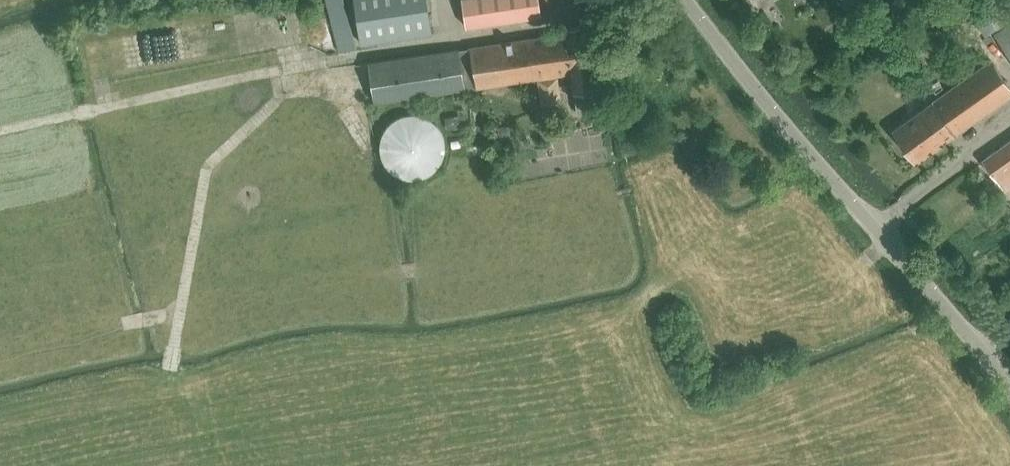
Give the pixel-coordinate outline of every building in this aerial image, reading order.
[(340,51),(356,47),(344,0),(327,0),(340,51)] [(432,32),(428,0),(356,0),(362,42),(432,32)] [(542,14),(539,0),(463,0),(466,26),(542,14)] [(844,5),(852,15),(870,0),(851,0),(844,5)] [(969,14),(984,35),(996,27),(997,28),(1009,18),(1009,0),(989,0),(969,14)] [(995,34),(1009,55),(1009,23),(995,34)] [(566,33),(471,47),(477,86),(538,77),(542,103),(560,101),(557,75),(571,72),(574,92),(577,111),(598,108),(593,70),(597,66),(595,58),(591,55),(587,25),(565,28),(566,33)] [(375,101),(477,86),(471,47),(369,62),(375,101)] [(1009,96),(1009,86),(992,60),(894,130),(917,162),(1009,96)] [(439,127),(436,123),(432,119),(427,117),(422,115),(416,114),(411,113),(406,114),(400,116),(396,118),(391,122),(387,126),(384,130),(382,135),(381,141),(380,146),(381,152),(382,157),(384,162),(388,167),(391,171),(396,174),(401,176),(406,178),(412,179),(417,178),(423,177),(428,175),(433,172),(437,168),(440,164),(443,159),(444,154),(445,148),(445,143),(444,137),(442,132),(439,127)] [(458,114),(445,115),(447,128),(460,126),(458,114)] [(509,125),(498,127),(500,142),(511,140),(509,125)] [(983,159),(997,180),(999,179),(1006,190),(1009,187),(1009,140),(983,159)]
